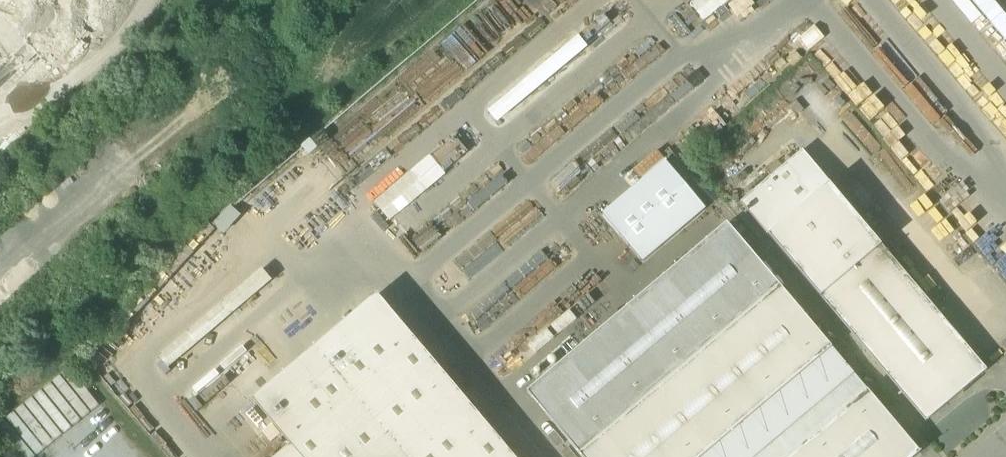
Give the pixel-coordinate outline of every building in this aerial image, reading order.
[(691,5),(705,21),(729,0),(696,0),(691,5)] [(803,151),(741,203),(747,210),(743,213),(746,216),(749,213),(768,236),(769,236),(830,184),(831,184),(803,151)] [(429,155),(374,202),(390,220),(445,174),(429,155)] [(781,156),(763,172),(769,179),(788,164),(781,156)] [(988,371),(830,184),(769,236),(926,423),(988,371)] [(582,456),(790,456),(868,391),(731,229),(531,398),(582,456)] [(378,295),(253,400),(273,424),(398,318),(378,295)] [(398,318),(273,424),(291,446),(278,456),(514,456),(398,318)] [(790,456),(918,456),(923,453),(868,391),(790,456)]
